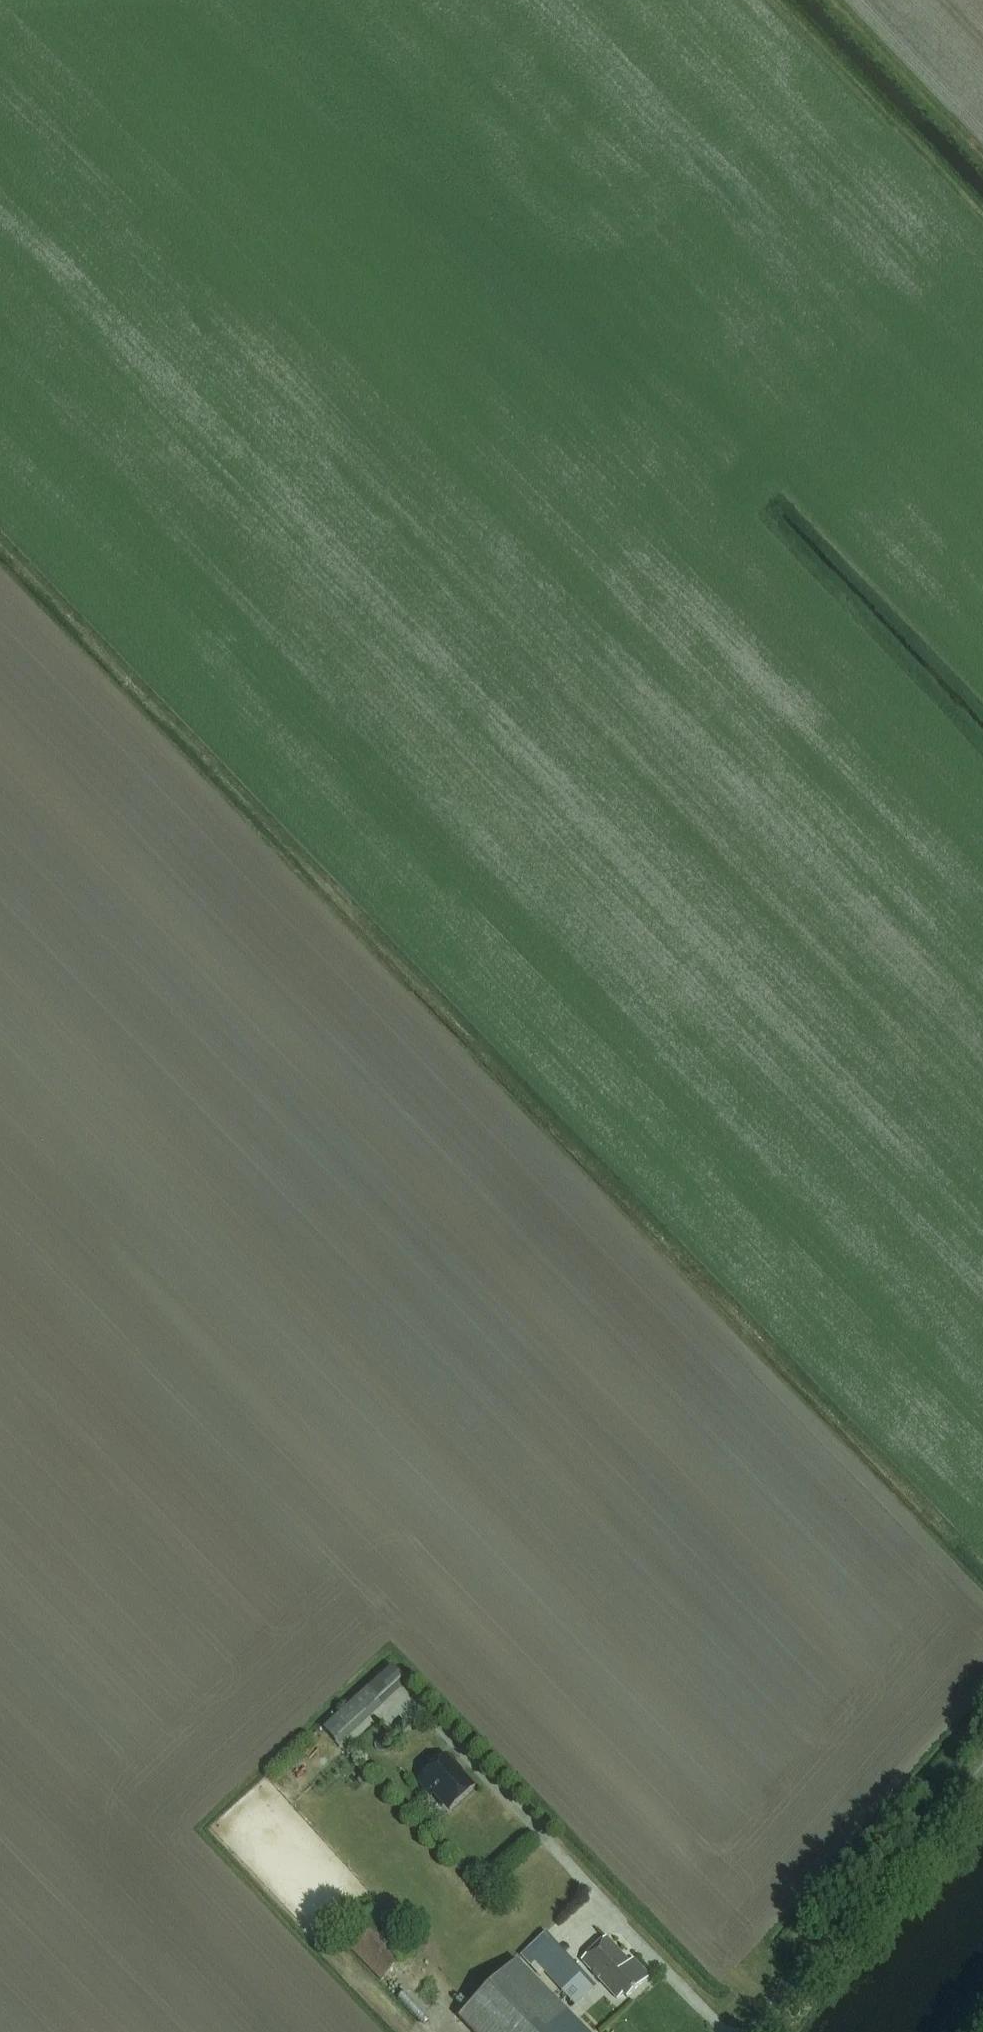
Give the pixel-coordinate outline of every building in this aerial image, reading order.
[(340,1747),(408,1685),(392,1667),(324,1730),(340,1747)] [(433,1798),(448,1815),(476,1790),(446,1757),(416,1784),(431,1800),(433,1798)] [(382,1982),(414,1951),(374,1910),(341,1941),(382,1982)] [(562,1991),(583,1969),(544,1931),(523,1952),(562,1991)] [(627,1998),(648,1979),(633,1962),(629,1966),(615,1951),(613,1953),(604,1943),(583,1962),(617,1999),(623,1994),(627,1998)] [(516,1963),(458,2019),(471,2031),(584,2031),(516,1963)]
